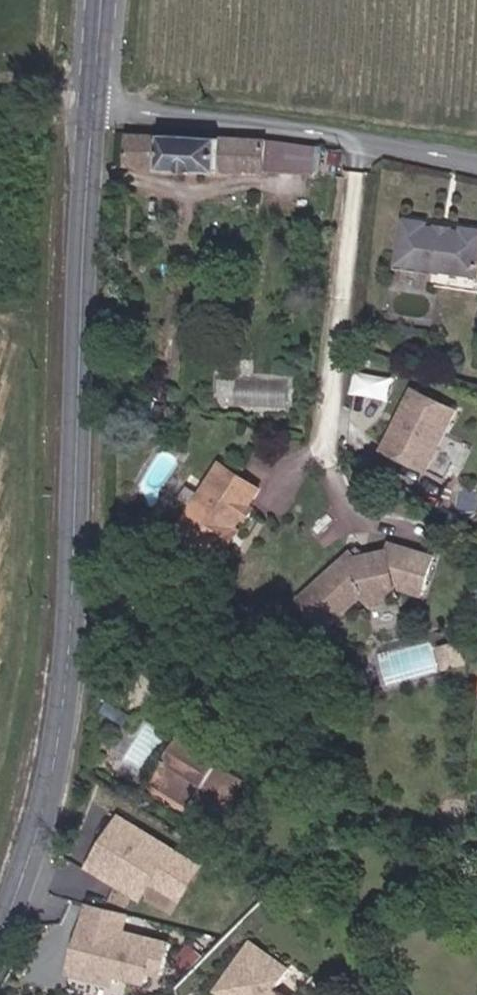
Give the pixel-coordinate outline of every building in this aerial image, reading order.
[(268,172),(270,141),(164,135),(164,136),(129,135),(129,166),(163,168),(163,171),(187,172),(187,173),(200,174),(200,173),(224,173),(224,170),(268,172)] [(321,174),(322,147),(270,141),(268,172),(321,174)] [(466,227),(465,232),(457,230),(457,229),(440,226),(440,228),(431,227),(432,222),(407,219),(400,266),(443,272),(441,286),(476,291),(476,229),(466,227)] [(391,398),(395,378),(360,370),(355,390),(391,398)] [(237,408),(291,408),(292,374),(238,374),(237,408)] [(447,436),(460,413),(419,390),(386,447),(445,480),(464,447),(447,436)] [(164,421),(167,408),(157,406),(155,419),(164,421)] [(160,438),(163,425),(149,422),(146,434),(160,438)] [(166,439),(169,426),(163,425),(160,438),(166,439)] [(249,516),(254,508),(252,504),(261,490),(223,465),(177,538),(216,564),(228,547),(226,533),(238,529),(248,515),(249,516)] [(231,548),(242,532),(238,529),(226,533),(228,547),(231,548)] [(398,587),(393,574),(401,572),(410,575),(406,590),(425,596),(437,557),(393,543),(389,552),(359,558),(353,552),(305,599),(332,627),(366,595),(372,601),(394,597),(398,587)] [(406,590),(410,575),(401,572),(393,574),(398,587),(406,590)] [(465,662),(461,644),(447,646),(450,663),(465,662)] [(124,711),(109,702),(103,710),(119,719),(124,711)] [(127,725),(133,716),(124,711),(119,719),(127,725)] [(223,824),(250,780),(184,739),(156,782),(223,824)] [(200,864),(114,813),(81,867),(140,902),(150,885),(177,901),(200,864)] [(162,978),(172,937),(126,926),(129,913),(82,902),(65,974),(111,984),(113,977),(144,984),(146,975),(162,978)] [(187,939),(170,956),(186,971),(202,954),(187,939)] [(291,969),(253,943),(220,991),(226,994),(281,994),(275,991),(291,969)]
